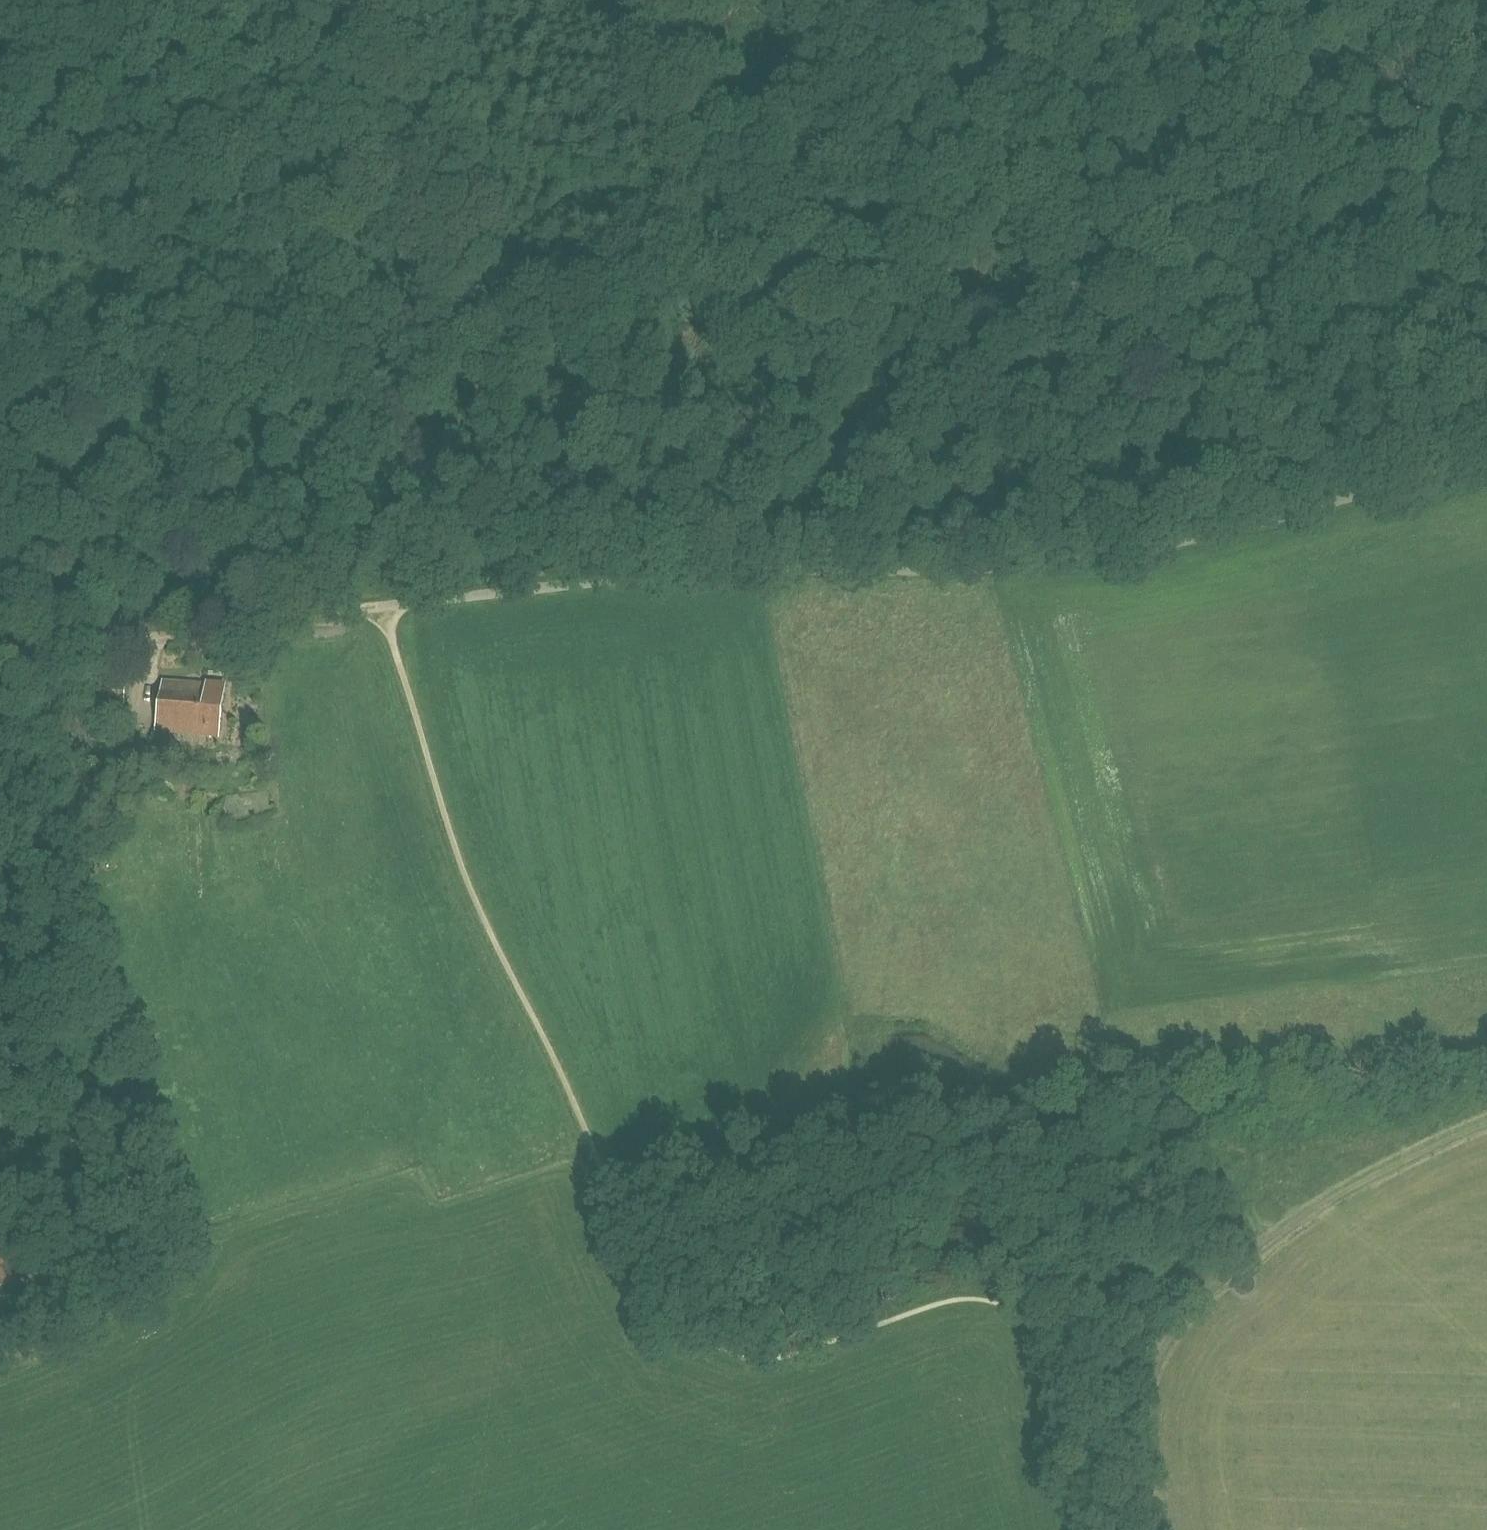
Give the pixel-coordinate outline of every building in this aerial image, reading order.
[(157,731),(219,737),(225,672),(207,670),(205,685),(161,681),(157,731)] [(0,1247),(0,1285),(18,1279),(7,1244),(0,1247)]
